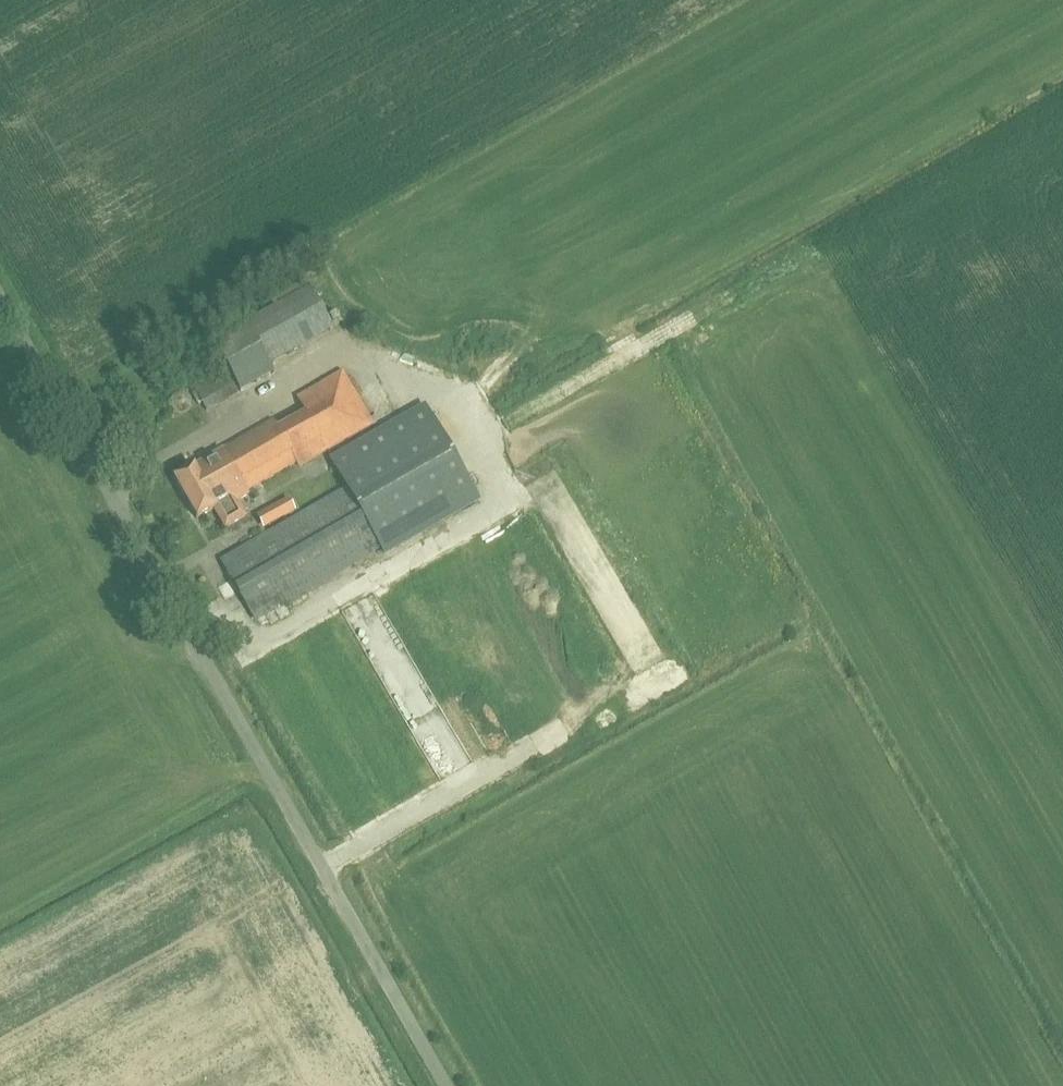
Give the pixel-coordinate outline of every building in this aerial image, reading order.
[(241,394),(275,374),(271,366),(334,330),(304,275),(274,291),(279,305),(213,342),(241,394)] [(207,412),(239,394),(225,368),(194,386),(207,412)] [(299,466),(372,425),(342,371),(297,397),(306,412),(278,428),(274,420),(174,477),(198,519),(215,509),(226,528),(246,516),(238,502),(248,496),(245,491),(296,462),(299,466)] [(385,557),(482,501),(425,403),(329,459),(345,488),(220,559),(255,621),(380,549),(385,557)] [(264,530),(297,512),(289,498),(256,516),(264,530)] [(408,649),(383,651),(384,664),(409,662),(408,649)] [(477,708),(500,751),(521,741),(497,697),(477,708)]
